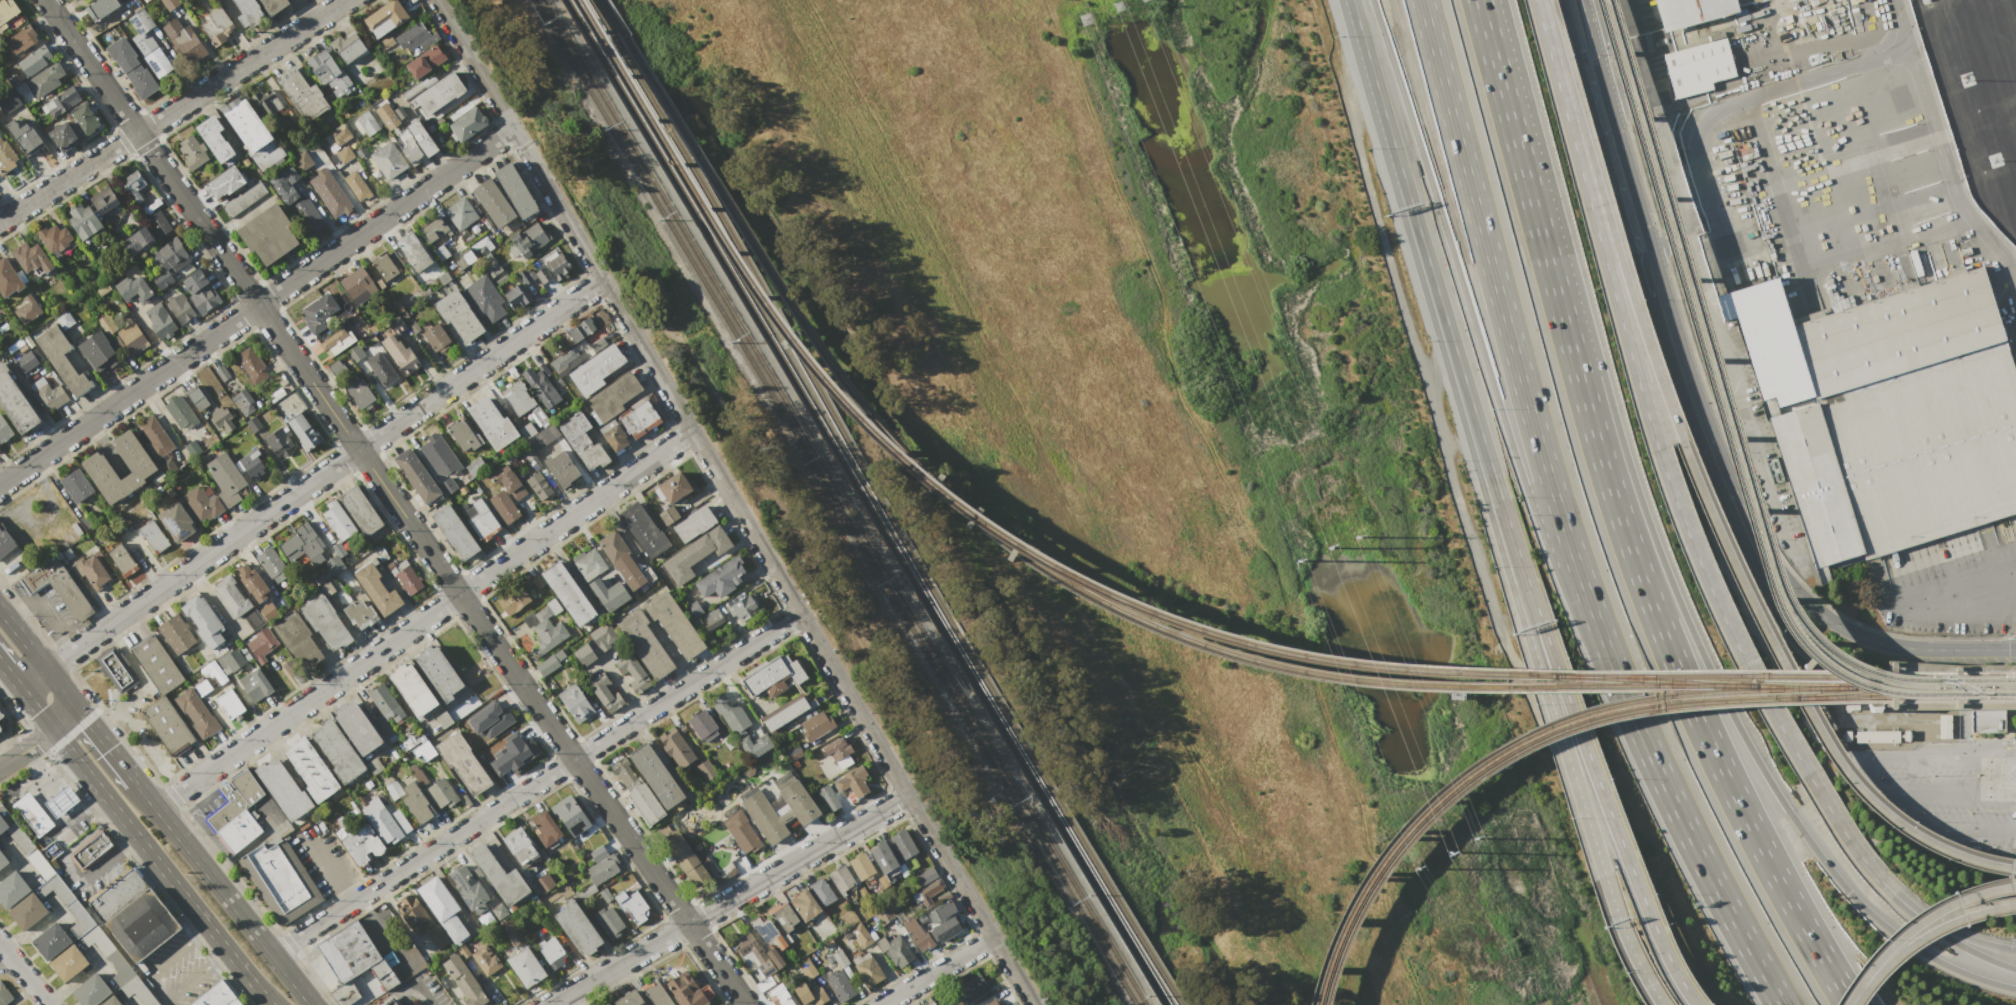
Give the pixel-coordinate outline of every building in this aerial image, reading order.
[(20,11),(0,25),(0,0),(5,0),(13,0),(20,11)] [(81,10),(96,0),(115,0),(119,6),(93,23),(87,12),(83,14),(81,10)] [(169,12),(161,0),(178,0),(181,4),(169,12)] [(242,14),(232,0),(255,0),(266,16),(250,27),(249,25),(244,29),(236,17),(242,14)] [(269,16),(258,0),(288,0),(289,2),(269,16)] [(363,19),(392,0),(398,0),(405,10),(406,9),(411,16),(374,41),(366,30),(367,29),(363,19)] [(1737,11),(1734,0),(1654,0),(1662,31),(1737,11)] [(199,27),(210,19),(207,15),(220,6),(235,27),(227,33),(228,35),(225,38),(226,39),(215,47),(204,31),(202,32),(199,27)] [(158,79),(130,38),(137,33),(127,18),(143,7),(156,26),(148,31),(174,68),(158,79)] [(160,27),(175,17),(182,28),(188,24),(208,53),(189,65),(178,48),(175,50),(171,46),(172,45),(160,27)] [(420,20),(430,35),(437,30),(442,38),(423,51),(419,45),(409,52),(406,47),(403,49),(395,37),(420,20)] [(37,40),(22,51),(21,50),(15,54),(5,40),(29,23),(36,34),(34,36),(37,40)] [(367,50),(345,65),(329,42),(339,35),(341,38),(342,37),(343,39),(354,31),(367,50)] [(398,47),(384,56),(375,43),(389,34),(398,47)] [(122,36),(137,56),(135,57),(143,69),(145,68),(159,88),(141,101),(132,89),(134,88),(115,60),(113,61),(104,48),(122,36)] [(1661,54),(1724,37),(1734,75),(1709,82),(1711,88),(1703,90),(1673,98),(1661,54)] [(10,63),(17,59),(18,61),(28,55),(27,54),(44,43),(54,58),(47,63),(48,65),(27,79),(23,72),(18,75),(10,63)] [(405,65),(435,44),(439,50),(441,49),(447,58),(415,80),(405,65)] [(326,48),(340,69),(342,68),(356,89),(346,95),(344,93),(337,98),(327,82),(321,86),(307,65),(309,64),(306,60),(317,52),(318,53),(326,48)] [(57,61),(65,74),(57,79),(61,86),(38,100),(28,84),(30,83),(27,80),(57,61)] [(330,107),(305,124),(274,78),(294,64),(309,87),(315,83),(330,107)] [(453,71),(466,90),(427,116),(419,105),(413,109),(408,102),(453,71)] [(400,93),(419,80),(420,82),(432,74),(437,80),(406,101),(400,93)] [(82,99),(53,118),(48,111),(45,114),(39,105),(54,95),(56,97),(73,85),(82,99)] [(3,115),(0,111),(0,98),(13,89),(21,103),(3,115)] [(283,107),(272,114),(273,115),(265,121),(249,97),(259,90),(262,94),(271,89),(283,107)] [(377,113),(371,105),(383,96),(389,105),(377,113)] [(245,98),(271,136),(272,135),(286,156),(261,173),(247,153),(249,152),(220,109),(238,97),(241,101),(245,98)] [(86,102),(101,125),(94,129),(95,132),(84,139),(74,123),(77,121),(71,112),(86,102)] [(345,120),(369,104),(380,120),(378,122),(382,127),(368,137),(364,131),(356,137),(345,120)] [(393,111),(401,105),(407,115),(399,120),(393,111)] [(460,143),(457,139),(454,141),(450,134),(452,132),(448,125),(476,106),(482,114),(486,115),(488,119),(488,123),(460,143)] [(336,110),(340,108),(345,115),(341,117),(336,110)] [(213,114),(223,128),(218,131),(225,141),(226,141),(235,154),(220,164),(195,127),(213,114)] [(44,145),(24,158),(3,125),(13,118),(19,127),(26,123),(30,128),(32,126),(44,145)] [(440,151),(429,159),(406,126),(418,118),(440,151)] [(67,121),(82,143),(64,155),(59,148),(57,149),(52,142),(51,143),(46,135),(67,121)] [(333,151),(323,137),(343,123),(353,137),(333,151)] [(428,127),(432,124),(436,129),(431,132),(428,127)] [(209,159),(189,172),(183,163),(187,161),(178,148),(181,147),(178,143),(192,134),(199,144),(202,142),(207,149),(204,151),(209,159)] [(1,176),(0,174),(0,166),(1,165),(0,163),(0,137),(3,141),(5,139),(18,159),(14,162),(16,166),(1,176)] [(368,154),(391,139),(410,166),(388,182),(368,154)] [(410,163),(401,150),(413,142),(422,155),(410,163)] [(355,156),(337,168),(330,157),(347,145),(355,156)] [(302,172),(292,157),(303,149),(313,164),(302,172)] [(493,172),(510,162),(539,208),(522,219),(493,172)] [(204,185),(234,164),(246,182),(227,195),(226,192),(214,200),(204,185)] [(267,180),(290,164),(300,178),(293,183),(296,188),(295,189),(299,196),(304,193),(327,225),(308,238),(267,180)] [(308,181),(318,174),(316,171),(323,167),(325,169),(327,168),(352,205),(350,207),(352,210),(345,215),(343,212),(334,218),(308,181)] [(136,169),(146,184),(137,190),(143,200),(135,205),(119,180),(136,169)] [(342,178),(355,169),(372,195),(367,199),(366,197),(359,201),(342,178)] [(471,190),(489,178),(515,215),(507,221),(509,224),(501,230),(499,227),(498,228),(477,199),(475,201),(469,192),(472,191),(471,190)] [(260,179),(290,222),(289,228),(299,242),(265,266),(254,250),(250,252),(235,231),(238,228),(222,205),(260,179)] [(100,214),(89,197),(108,184),(119,202),(100,214)] [(478,217),(458,231),(443,210),(463,196),(478,217)] [(68,219),(72,216),(68,211),(80,202),(84,208),(88,205),(103,226),(82,240),(68,219)] [(159,209),(172,230),(159,239),(145,218),(159,209)] [(419,228),(439,214),(449,229),(429,242),(419,228)] [(508,236),(517,231),(521,238),(527,235),(524,231),(537,221),(542,228),(544,226),(552,238),(532,251),(533,253),(525,258),(521,253),(515,258),(508,248),(514,244),(508,236)] [(36,232),(45,226),(47,229),(54,224),(59,231),(65,227),(73,239),(68,242),(69,244),(58,252),(57,250),(51,254),(36,232)] [(121,241),(146,225),(156,239),(131,256),(121,241)] [(413,231),(433,261),(417,273),(399,246),(400,245),(397,241),(399,238),(402,235),(407,235),(413,231)] [(465,239),(469,235),(473,240),(468,243),(465,239)] [(469,246),(486,235),(494,247),(478,258),(469,246)] [(176,236),(191,261),(174,272),(171,267),(167,269),(175,281),(159,291),(151,278),(163,270),(152,251),(176,236)] [(10,251),(25,241),(30,247),(37,242),(54,267),(45,273),(40,266),(33,271),(32,268),(25,273),(10,251)] [(440,261),(432,250),(434,250),(431,246),(438,241),(441,244),(442,244),(449,254),(440,261)] [(460,271),(454,261),(461,256),(460,253),(469,247),(477,259),(460,271)] [(555,251),(557,254),(559,252),(571,269),(566,272),(568,276),(564,278),(563,277),(557,280),(545,262),(547,261),(545,257),(555,251)] [(485,255),(489,252),(493,258),(489,260),(485,255)] [(370,261),(378,255),(380,258),(386,254),(396,269),(398,268),(400,270),(384,282),(370,261)] [(3,298),(0,294),(0,259),(5,256),(25,286),(17,291),(15,289),(3,298)] [(487,262),(489,260),(493,258),(502,270),(496,274),(487,262)] [(492,277),(483,265),(487,262),(496,274),(492,277)] [(338,281),(361,265),(379,291),(357,307),(338,281)] [(154,296),(140,304),(135,296),(124,303),(113,285),(125,278),(123,273),(135,266),(154,296)] [(1979,266),(2015,383),(2015,511),(1862,559),(1860,553),(1812,568),(1734,317),(1723,320),(1715,295),(1774,277),(1789,325),(1979,266)] [(544,267),(551,277),(545,282),(538,271),(544,267)] [(191,294),(182,280),(199,269),(209,283),(191,294)] [(523,270),(530,281),(525,284),(518,273),(523,270)] [(437,277),(445,271),(451,278),(443,284),(437,277)] [(461,289),(485,273),(504,301),(500,304),(506,312),(491,322),(485,314),(481,317),(461,289)] [(509,276),(496,286),(494,282),(506,273),(509,276)] [(520,282),(526,291),(529,289),(532,294),(530,296),(532,299),(519,307),(518,305),(514,308),(504,294),(520,282)] [(97,290),(107,284),(111,290),(100,296),(97,290)] [(165,303),(182,292),(186,299),(194,293),(195,294),(208,286),(211,290),(213,288),(221,301),(200,315),(197,310),(193,313),(195,316),(181,325),(165,303)] [(422,291),(427,287),(430,291),(425,295),(422,291)] [(456,288),(484,329),(459,346),(430,305),(456,288)] [(407,295),(415,289),(419,296),(411,302),(407,295)] [(313,335),(304,323),(305,322),(302,317),(305,316),(300,309),(327,291),(339,308),(323,319),(327,325),(313,335)] [(42,312),(24,324),(15,310),(26,303),(22,297),(29,293),(42,312)] [(165,308),(151,317),(147,310),(160,301),(165,308)] [(63,330),(54,317),(66,309),(74,322),(63,330)] [(97,320),(107,312),(118,328),(107,335),(97,320)] [(166,314),(175,329),(160,338),(151,324),(166,314)] [(566,331),(589,316),(593,322),(592,322),(596,329),(574,343),(566,331)] [(407,325),(414,320),(420,330),(413,334),(407,325)] [(133,321),(149,345),(130,357),(123,346),(118,349),(111,339),(117,335),(116,332),(133,321)] [(437,321),(453,345),(441,353),(438,349),(434,352),(421,333),(437,321)] [(391,329),(402,322),(407,328),(395,336),(391,329)] [(9,328),(0,334),(0,326),(5,323),(9,328)] [(55,324),(72,348),(64,354),(78,375),(82,372),(88,380),(90,379),(94,385),(74,399),(33,339),(55,324)] [(355,340),(328,358),(318,344),(343,327),(346,332),(349,331),(355,340)] [(99,330),(120,361),(110,367),(109,365),(97,373),(87,357),(83,359),(74,347),(99,330)] [(381,341),(391,334),(396,341),(399,339),(405,348),(408,346),(421,365),(405,375),(381,341)] [(21,338),(27,335),(34,345),(28,349),(21,338)] [(6,348),(21,338),(25,344),(10,354),(6,348)] [(567,374),(614,342),(619,349),(618,350),(621,354),(623,353),(628,361),(602,379),(606,384),(584,399),(583,397),(578,400),(571,390),(576,386),(567,374)] [(21,354),(18,349),(25,344),(28,349),(21,354)] [(236,356),(250,346),(255,355),(257,353),(266,366),(263,368),(269,377),(254,387),(240,366),(242,365),(236,356)] [(376,346),(398,377),(383,387),(362,356),(376,346)] [(549,363),(560,355),(561,355),(570,348),(572,351),(575,350),(578,355),(576,356),(579,360),(566,369),(567,370),(559,376),(549,363)] [(38,364),(23,374),(14,361),(29,350),(38,364)] [(333,377),(344,370),(336,359),(326,365),(333,377)] [(21,436),(0,406),(0,363),(2,362),(9,371),(7,372),(41,422),(21,436)] [(521,374),(531,366),(533,369),(543,363),(551,374),(546,377),(563,401),(550,410),(541,399),(540,400),(521,374)] [(214,370),(222,364),(231,377),(223,383),(214,370)] [(586,401),(629,370),(646,393),(599,426),(589,413),(593,410),(586,401)] [(69,398),(54,409),(53,406),(45,412),(32,392),(34,391),(29,385),(42,376),(52,389),(59,384),(69,398)] [(375,399),(370,403),(372,405),(362,413),(345,389),(347,387),(345,385),(357,377),(358,379),(360,378),(375,399)] [(279,382),(284,378),(290,385),(284,389),(279,382)] [(500,392),(518,378),(536,403),(518,417),(500,392)] [(184,391),(196,383),(209,404),(198,412),(184,391)] [(281,387),(285,393),(272,402),(268,396),(281,387)] [(255,410),(244,418),(237,408),(236,409),(229,398),(244,388),(255,403),(252,405),(255,410)] [(164,406),(180,395),(199,422),(183,433),(164,406)] [(466,409),(485,395),(502,419),(506,416),(520,435),(496,452),(466,409)] [(620,420),(648,400),(663,420),(634,440),(620,420)] [(212,417),(214,416),(211,412),(214,410),(213,408),(217,406),(218,408),(221,405),(223,409),(226,408),(229,412),(231,410),(235,417),(229,420),(235,429),(224,436),(212,417)] [(301,412),(321,441),(306,451),(298,439),(296,440),(285,423),(301,412)] [(558,429),(581,412),(592,427),(584,432),(591,442),(576,453),(558,429)] [(152,413),(176,448),(156,461),(143,443),(147,441),(136,425),(152,413)] [(14,434),(0,444),(0,414),(14,434)] [(246,420),(255,415),(263,427),(255,432),(246,420)] [(446,426),(456,419),(458,422),(463,419),(474,435),(477,434),(483,443),(473,450),(470,446),(463,451),(446,426)] [(518,429),(529,421),(537,431),(526,440),(518,429)] [(602,434),(618,424),(626,436),(624,438),(628,445),(614,454),(602,434)] [(282,426),(294,444),(289,448),(291,451),(283,457),(281,454),(276,457),(264,439),(282,426)] [(80,463),(97,451),(100,455),(102,454),(120,479),(130,472),(113,446),(115,444),(112,440),(129,428),(157,469),(144,478),(146,481),(109,506),(80,463)] [(415,451),(430,441),(429,439),(429,436),(432,434),(435,435),(453,461),(452,462),(456,468),(436,482),(426,468),(432,464),(430,462),(425,465),(415,451)] [(578,455),(586,448),(587,449),(597,442),(611,460),(593,475),(578,455)] [(392,458),(409,447),(442,494),(425,505),(392,458)] [(267,471),(253,481),(242,465),(250,459),(248,455),(257,449),(260,454),(257,456),(267,471)] [(542,460),(550,455),(551,458),(562,450),(580,476),(571,482),(573,486),(565,492),(542,460)] [(202,455),(208,451),(212,457),(206,461),(202,455)] [(224,451),(247,485),(236,492),(241,500),(227,509),(217,494),(222,490),(209,472),(210,471),(205,464),(224,451)] [(464,467),(479,456),(487,467),(473,478),(464,467)] [(233,464),(238,460),(244,469),(239,472),(233,464)] [(489,476),(506,464),(527,493),(514,502),(500,482),(495,485),(489,476)] [(78,467),(95,492),(76,506),(59,480),(78,467)] [(526,480),(538,471),(553,493),(541,502),(526,480)] [(657,486),(680,471),(692,489),(669,504),(657,486)] [(438,485),(450,476),(458,487),(446,496),(438,485)] [(356,484),(383,524),(365,536),(338,496),(356,484)] [(181,496),(198,485),(209,500),(215,496),(225,510),(213,518),(212,517),(207,520),(206,518),(199,522),(181,496)] [(488,499),(502,489),(521,516),(507,525),(488,499)] [(458,508),(465,502),(469,508),(472,505),(471,503),(480,497),(501,528),(490,537),(491,538),(483,544),(458,508)] [(357,531),(340,542),(321,514),(329,509),(326,505),(335,499),(357,531)] [(178,500),(193,521),(190,523),(195,531),(176,544),(156,515),(178,500)] [(618,514),(637,501),(658,531),(660,529),(671,544),(650,559),(618,514)] [(430,516),(448,503),(480,549),(462,562),(430,516)] [(672,527),(687,517),(686,516),(705,503),(718,522),(699,534),(699,533),(682,544),(672,527)] [(659,516),(662,515),(660,512),(672,505),(679,516),(665,526),(659,516)] [(79,519),(84,515),(91,525),(85,529),(79,519)] [(153,519),(170,544),(159,552),(157,550),(154,552),(138,529),(153,519)] [(306,520),(325,547),(322,548),(324,551),(319,554),(323,559),(306,571),(297,559),(290,564),(278,545),(295,533),(293,529),(306,520)] [(70,524),(75,521),(83,532),(77,535),(70,524)] [(661,563),(719,524),(733,545),(716,556),(712,550),(689,566),(695,575),(678,587),(661,563)] [(17,546),(0,559),(0,532),(1,531),(4,529),(17,546)] [(598,540),(615,529),(629,550),(611,561),(598,540)] [(120,543),(138,569),(124,579),(106,552),(120,543)] [(255,557),(271,546),(285,566),(281,569),(287,577),(276,584),(272,578),(271,579),(255,557)] [(376,550),(381,546),(388,557),(383,560),(376,550)] [(570,559),(583,550),(585,553),(594,546),(608,566),(586,582),(570,559)] [(62,552),(69,547),(74,555),(67,560),(62,552)] [(95,553),(112,578),(101,585),(103,588),(96,592),(84,574),(78,578),(69,565),(82,556),(85,560),(95,553)] [(613,562),(627,553),(646,581),(632,590),(613,562)] [(337,554),(346,567),(317,587),(312,579),(329,568),(325,562),(337,554)] [(693,582),(738,554),(746,568),(737,574),(741,580),(734,585),(736,588),(719,598),(714,591),(702,598),(693,582)] [(95,612),(77,624),(48,582),(30,594),(20,580),(56,555),(95,612)] [(374,557),(378,563),(374,566),(381,576),(378,578),(388,592),(393,589),(404,604),(382,619),(351,574),(374,557)] [(386,565),(392,561),(396,567),(390,571),(386,565)] [(541,573),(558,561),(595,615),(578,627),(541,573)] [(236,569),(245,562),(251,571),(249,572),(251,575),(257,571),(270,590),(264,594),(267,599),(258,605),(239,578),(241,576),(236,569)] [(395,574),(409,564),(425,588),(411,597),(395,574)] [(212,586),(232,573),(241,586),(239,587),(246,599),(248,597),(266,623),(252,632),(241,615),(233,620),(214,593),(216,592),(212,586)] [(531,578),(538,574),(544,584),(538,588),(531,578)] [(588,584),(599,577),(607,589),(619,581),(630,597),(608,613),(588,584)] [(335,591),(326,597),(320,587),(329,581),(335,591)] [(496,599),(519,583),(531,601),(509,616),(496,599)] [(643,604),(666,588),(707,648),(687,662),(657,618),(654,620),(643,604)] [(726,608),(753,591),(764,608),(741,623),(735,614),(732,616),(726,608)] [(197,593),(200,598),(203,597),(225,629),(220,632),(225,640),(210,650),(196,632),(199,629),(189,614),(186,616),(180,607),(187,602),(186,601),(197,593)] [(323,594),(334,610),(333,611),(352,639),(333,652),(317,630),(314,632),(300,610),(323,594)] [(531,628),(540,622),(534,614),(546,606),(545,603),(553,597),(561,610),(554,615),(553,613),(546,618),(552,627),(560,621),(570,635),(537,657),(532,650),(537,646),(536,644),(537,643),(533,638),(536,635),(531,628)] [(682,608),(695,599),(704,612),(691,621),(682,608)] [(376,614),(358,626),(353,618),(350,621),(342,609),(353,601),(355,605),(362,600),(367,607),(370,605),(376,614)] [(271,601),(278,612),(267,619),(260,609),(271,601)] [(614,622),(638,607),(649,622),(646,624),(675,667),(654,681),(614,622)] [(704,615),(717,607),(722,614),(710,623),(704,615)] [(298,612),(312,633),(309,636),(324,657),(303,672),(271,626),(279,621),(281,624),(298,612)] [(157,627),(179,613),(198,641),(177,656),(157,627)] [(709,632),(705,627),(705,626),(707,625),(708,626),(722,616),(725,620),(710,630),(710,631),(709,632)] [(589,633),(607,622),(618,638),(608,644),(610,648),(602,653),(589,633)] [(267,627),(279,644),(262,656),(266,662),(260,665),(246,644),(255,637),(254,635),(267,627)] [(130,651),(153,635),(184,679),(161,696),(130,651)] [(573,652),(587,642),(598,658),(584,668),(573,652)] [(435,645),(463,686),(452,694),(454,697),(442,705),(411,659),(421,653),(419,651),(429,644),(432,648),(435,645)] [(114,645),(139,682),(120,695),(95,658),(114,645)] [(249,666),(234,676),(232,673),(231,672),(226,675),(215,659),(222,654),(224,656),(237,647),(249,666)] [(535,668),(559,649),(567,659),(542,678),(535,668)] [(282,660),(278,654),(284,650),(288,656),(282,660)] [(243,655),(248,652),(252,658),(248,661),(243,655)] [(614,663),(631,652),(652,683),(636,695),(628,683),(633,680),(627,671),(621,675),(614,663)] [(741,680),(779,652),(782,657),(786,653),(792,660),(795,658),(808,676),(795,685),(793,683),(770,699),(766,693),(756,701),(741,680)] [(283,665),(291,659),(299,672),(291,677),(283,665)] [(213,660),(227,681),(220,685),(215,677),(210,677),(208,673),(205,675),(200,669),(213,660)] [(437,703),(416,718),(388,676),(395,671),(393,669),(403,662),(406,667),(411,664),(437,703)] [(273,691),(266,696),(265,695),(253,703),(238,681),(257,668),(273,691)] [(603,672),(610,683),(606,686),(612,695),(616,692),(625,704),(608,715),(586,683),(603,672)] [(195,687),(205,679),(212,689),(201,696),(195,687)] [(384,682),(406,714),(395,722),(391,715),(385,719),(366,692),(372,688),(373,690),(384,682)] [(573,683),(593,713),(577,724),(556,694),(573,683)] [(221,728),(203,740),(193,726),(195,724),(186,712),(183,714),(173,699),(191,686),(211,716),(212,715),(221,728)] [(215,699),(230,688),(245,709),(231,719),(222,705),(220,707),(215,699)] [(759,716),(801,692),(811,710),(769,734),(759,716)] [(710,702),(723,693),(732,705),(737,701),(753,723),(735,736),(710,702)] [(164,695),(195,740),(172,756),(141,711),(164,695)] [(477,736),(483,733),(487,739),(512,722),(496,699),(466,720),(477,736)] [(354,700),(383,743),(362,757),(334,716),(339,713),(336,709),(346,703),(347,704),(354,700)] [(687,721),(703,709),(719,732),(703,743),(687,721)] [(2003,709),(1969,710),(1970,732),(2003,731),(2003,709)] [(436,717),(446,711),(453,722),(443,729),(436,717)] [(800,723),(822,711),(826,717),(830,715),(836,725),(807,741),(802,732),(805,731),(800,723)] [(1949,738),(1949,714),(1938,714),(1938,738),(1949,738)] [(374,720),(381,715),(394,734),(387,738),(374,720)] [(331,716),(367,769),(342,785),(331,769),(333,767),(310,734),(322,726),(320,723),(331,716)] [(672,727),(695,759),(678,771),(655,739),(672,727)] [(456,730),(494,784),(471,799),(434,746),(456,730)] [(1854,742),(1897,742),(1897,731),(1854,730),(1854,742)] [(402,735),(407,731),(410,736),(405,740),(402,735)] [(540,753),(529,736),(522,740),(516,731),(499,742),(504,751),(488,762),(497,776),(510,768),(512,771),(540,753)] [(821,744),(843,731),(854,750),(831,763),(821,744)] [(404,752),(399,744),(416,733),(421,740),(404,752)] [(738,741),(746,736),(752,743),(766,733),(774,745),(752,760),(738,741)] [(339,787),(316,803),(306,787),(308,786),(284,752),(296,744),(294,741),(303,734),(339,787)] [(397,739),(390,743),(387,738),(394,734),(397,739)] [(436,753),(425,761),(420,753),(416,757),(412,751),(427,741),(436,753)] [(646,742),(684,796),(665,809),(628,754),(646,742)] [(784,754),(797,745),(803,754),(790,763),(784,754)] [(624,756),(629,764),(627,765),(636,778),(639,776),(665,814),(647,826),(622,790),(626,787),(617,774),(615,775),(609,766),(624,756)] [(277,757),(301,792),(303,790),(313,806),(289,822),(253,770),(264,762),(266,765),(277,757)] [(377,757),(384,769),(374,776),(366,764),(377,757)] [(696,766),(707,759),(718,774),(707,781),(696,766)] [(420,787),(407,767),(415,762),(428,781),(420,787)] [(834,781),(863,765),(868,774),(862,778),(869,790),(856,798),(848,785),(839,791),(834,781)] [(247,768),(265,794),(246,809),(263,831),(233,855),(203,819),(225,801),(217,789),(247,768)] [(775,787),(793,774),(821,812),(802,825),(775,787)] [(426,788),(445,775),(461,799),(449,807),(446,803),(440,808),(426,788)] [(396,780),(404,793),(392,800),(381,782),(390,776),(394,781),(396,780)] [(420,825),(402,799),(407,795),(402,787),(414,779),(437,813),(420,825)] [(816,789),(827,812),(839,807),(828,783),(816,789)] [(44,802),(67,784),(80,800),(57,819),(44,802)] [(740,802),(758,789),(783,824),(788,832),(770,845),(740,802)] [(28,792),(54,825),(40,837),(13,804),(28,792)] [(551,807),(571,794),(591,825),(571,838),(551,807)] [(358,808),(377,795),(405,835),(397,840),(400,844),(389,852),(387,850),(367,822),(358,808)] [(6,829),(0,834),(0,802),(11,817),(9,819),(13,823),(6,829)] [(529,818),(545,807),(563,834),(545,846),(537,835),(539,833),(529,818)] [(722,821),(737,810),(763,846),(748,857),(722,821)] [(35,847),(26,855),(6,829),(13,823),(15,822),(35,847)] [(376,858),(371,850),(368,852),(355,832),(361,828),(360,826),(367,822),(387,850),(376,858)] [(519,826),(530,841),(538,853),(520,865),(501,838),(519,826)] [(889,837),(902,829),(918,853),(904,861),(889,837)] [(72,855),(103,830),(115,844),(84,869),(72,855)] [(663,840),(676,830),(715,885),(702,894),(663,840)] [(355,832),(368,852),(366,854),(370,860),(358,868),(341,843),(342,840),(347,836),(347,837),(355,832)] [(238,860),(263,844),(266,850),(285,838),(324,900),(281,928),(238,860)] [(484,842),(505,874),(515,867),(531,891),(506,908),(469,852),(484,842)] [(870,850),(883,842),(899,866),(885,874),(870,850)] [(594,853),(606,845),(611,853),(599,860),(594,853)] [(56,873),(46,881),(26,856),(36,848),(56,873)] [(9,862),(0,869),(0,851),(9,862)] [(595,887),(598,890),(580,902),(574,893),(577,890),(579,893),(592,884),(590,881),(592,879),(586,870),(613,852),(623,868),(595,887)] [(849,861),(862,853),(874,872),(861,880),(849,861)] [(465,864),(470,871),(469,872),(476,882),(478,881),(490,898),(471,911),(453,886),(455,884),(449,875),(465,864)] [(832,871),(843,865),(855,884),(845,891),(832,871)] [(913,877),(931,865),(938,876),(920,888),(913,877)] [(132,868),(148,889),(104,923),(88,902),(132,868)] [(5,911),(0,905),(0,882),(15,870),(31,890),(5,911)] [(35,890),(46,881),(56,873),(75,897),(64,905),(51,890),(41,898),(35,890)] [(546,873),(554,885),(541,894),(532,882),(546,873)] [(436,875),(460,909),(455,912),(469,933),(467,934),(470,938),(458,946),(455,943),(453,944),(416,890),(436,875)] [(808,886),(823,877),(837,898),(822,907),(808,886)] [(911,895),(939,877),(946,887),(929,898),(933,904),(926,908),(924,905),(919,908),(911,895)] [(148,889),(150,887),(182,928),(136,964),(104,923),(148,889)] [(599,892),(605,888),(612,898),(606,902),(599,892)] [(613,896),(622,890),(626,895),(636,888),(649,907),(643,912),(647,918),(633,927),(613,896)] [(788,900),(807,888),(821,910),(803,922),(788,900)] [(7,912),(32,892),(48,912),(23,932),(7,912)] [(398,909),(403,906),(400,900),(410,894),(413,900),(417,898),(431,922),(427,924),(425,921),(419,924),(421,927),(415,931),(412,926),(409,928),(398,909)] [(75,898),(95,923),(77,937),(69,928),(78,921),(65,906),(75,898)] [(552,916),(566,906),(564,903),(572,898),(602,942),(595,947),(597,949),(587,955),(586,953),(580,957),(552,916)] [(934,908),(949,898),(957,910),(942,920),(934,908)] [(490,910),(501,902),(509,913),(498,921),(490,910)] [(767,915),(786,903),(798,921),(791,925),(793,929),(781,936),(767,915)] [(591,916),(604,907),(605,910),(611,906),(625,926),(618,931),(620,934),(608,942),(591,916)] [(477,917),(488,909),(495,920),(484,927),(477,917)] [(929,929),(953,914),(963,930),(940,945),(929,929)] [(497,924),(509,915),(525,938),(514,947),(497,924)] [(900,923),(912,915),(918,924),(920,923),(926,932),(927,931),(935,944),(920,954),(900,923)] [(768,919),(786,947),(779,952),(775,948),(779,945),(774,938),(765,944),(750,922),(758,916),(762,923),(768,919)] [(357,918),(382,958),(368,966),(340,984),(315,945),(357,918)] [(849,927),(859,920),(873,942),(863,948),(849,927)] [(56,922),(72,941),(45,963),(30,943),(56,922)] [(426,931),(437,923),(450,941),(438,949),(426,931)] [(95,924),(136,974),(119,987),(111,978),(118,972),(93,942),(87,947),(79,937),(95,924)] [(750,932),(776,971),(769,975),(763,980),(755,968),(752,970),(734,943),(750,932)] [(874,941),(883,935),(887,941),(899,934),(915,958),(893,971),(874,941)] [(538,948),(556,936),(571,957),(552,969),(538,948)] [(455,949),(463,943),(471,953),(462,959),(455,949)] [(486,976),(470,953),(485,943),(493,954),(495,952),(503,964),(486,976)] [(48,963),(73,944),(89,963),(64,983),(48,963)] [(506,960),(529,945),(548,974),(525,989),(506,960)] [(773,947),(784,964),(778,968),(767,951),(773,947)] [(850,959),(859,954),(860,956),(868,951),(885,978),(869,988),(850,959)] [(490,999),(482,1004),(465,1004),(461,999),(465,997),(455,983),(464,977),(461,974),(452,980),(441,964),(457,953),(490,999)] [(368,966),(382,958),(383,957),(399,983),(384,992),(368,966)] [(808,960),(817,974),(807,980),(798,967),(808,960)] [(820,976),(824,973),(826,975),(835,969),(836,972),(841,969),(856,993),(838,1004),(820,976)] [(708,1004),(706,1004),(682,1004),(667,983),(686,970),(698,989),(707,983),(716,997),(711,1000),(712,1001),(708,1003),(708,1004)] [(771,976),(777,972),(781,978),(775,982),(771,976)] [(112,992),(96,1004),(80,1004),(70,993),(96,973),(112,992)] [(986,993),(967,1004),(963,1004),(952,989),(979,973),(986,985),(982,987),(986,993)] [(136,974),(161,1004),(143,1004),(134,993),(127,998),(119,988),(119,987),(136,974)] [(769,975),(763,980),(756,984),(761,992),(774,983),(769,975)] [(221,978),(242,1004),(188,1004),(221,978)] [(362,996),(348,1004),(337,1004),(329,992),(351,979),(362,996)] [(658,980),(674,1004),(654,1004),(644,989),(658,980)] [(13,998),(4,1004),(0,1004),(0,981),(13,998)] [(829,999),(819,1004),(803,1004),(792,988),(804,981),(810,991),(812,990),(810,987),(815,983),(818,988),(820,986),(829,999)] [(780,982),(795,1004),(782,1004),(775,995),(770,998),(766,991),(780,982)] [(647,999),(638,1004),(614,1004),(613,1003),(639,986),(647,999)] [(113,995),(120,1004),(99,1004),(113,995)] [(393,995),(401,1004),(380,1004),(393,995)]
